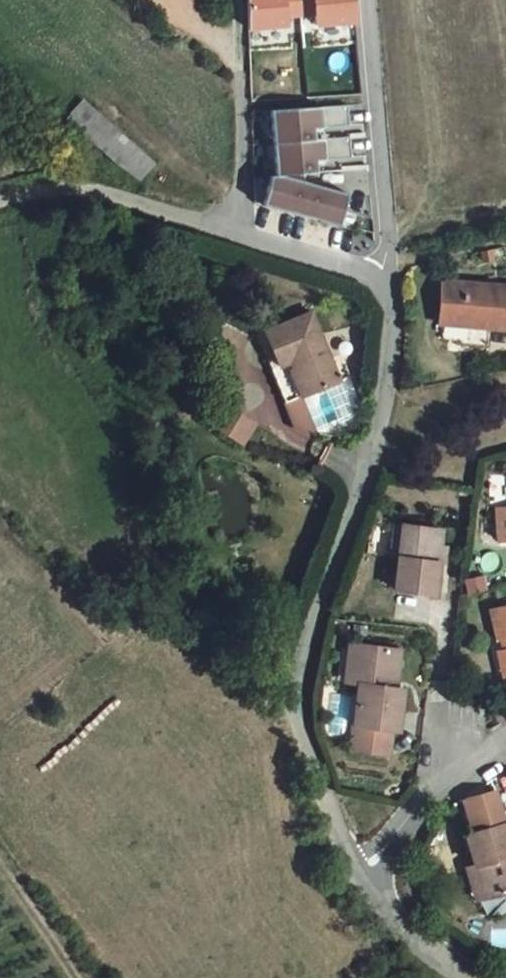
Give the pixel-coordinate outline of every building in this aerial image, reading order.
[(257,36),(316,27),(313,0),(255,0),(257,36)] [(322,34),(358,31),(355,0),(320,0),(322,34)] [(82,97),(64,118),(134,181),(153,161),(82,97)] [(322,115),(279,117),(281,149),(324,146),(322,115)] [(282,152),(284,179),(326,175),(324,150),(282,152)] [(280,186),(273,207),(350,227),(358,205),(280,186)] [(502,327),(504,283),(439,282),(439,319),(457,318),(457,328),(479,327),(502,327)] [(307,310),(254,332),(271,374),(284,368),(297,397),(346,378),(338,355),(326,360),(307,310)] [(457,318),(439,319),(439,348),(457,348),(457,328),(457,318)] [(479,327),(457,328),(457,348),(479,347),(479,327)] [(238,443),(248,424),(231,411),(221,421),(206,417),(205,425),(238,443)] [(494,512),(500,539),(505,537),(505,510),(494,512)] [(414,588),(451,590),(456,524),(418,523),(414,588)] [(484,607),(492,638),(499,637),(505,666),(505,601),(484,607)] [(427,671),(411,671),(413,643),(354,639),(351,678),(367,679),(365,739),(406,740),(408,722),(423,723),(427,671)] [(505,890),(505,832),(493,786),(456,797),(466,830),(455,834),(474,899),(505,890)]
